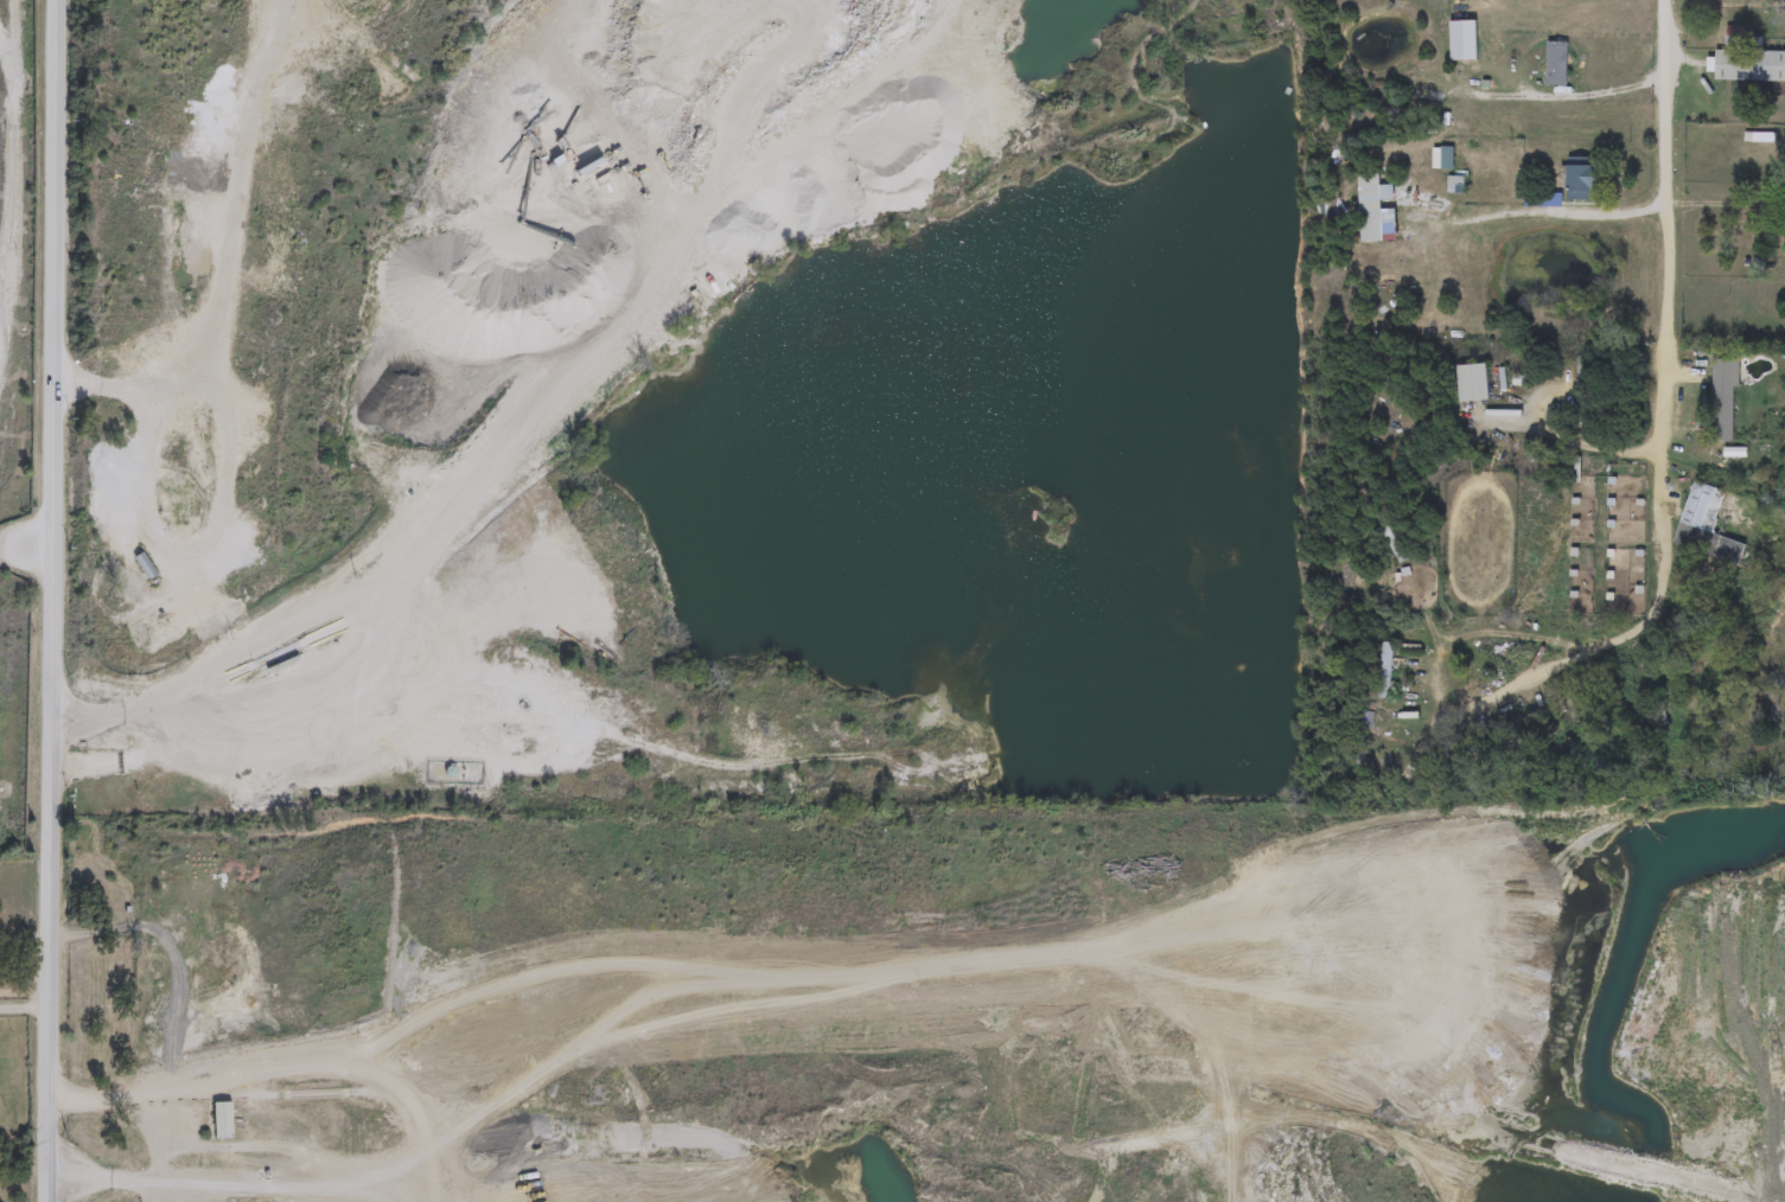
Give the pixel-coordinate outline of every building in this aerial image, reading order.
[(1727,46),(1728,34),(1742,34),(1742,46),(1727,46)] [(1567,43),(1567,85),(1547,85),(1547,43),(1567,43)] [(1714,51),(1784,51),(1784,81),(1715,82),(1714,51)] [(1432,170),(1432,147),(1452,147),(1452,170),(1432,170)] [(1567,166),(1595,166),(1595,200),(1567,200),(1567,166)] [(1359,244),(1356,174),(1378,174),(1378,186),(1392,186),(1392,199),(1379,200),(1382,243),(1359,244)] [(1710,442),(1711,360),(1735,360),(1734,442),(1710,442)] [(1487,366),(1487,401),(1458,401),(1458,366),(1487,366)] [(269,398),(269,407),(247,407),(247,398),(269,398)] [(1726,492),(1711,536),(1727,541),(1721,558),(1674,544),(1692,481),(1726,492)] [(1389,698),(1377,698),(1379,642),(1391,644),(1389,698)]
